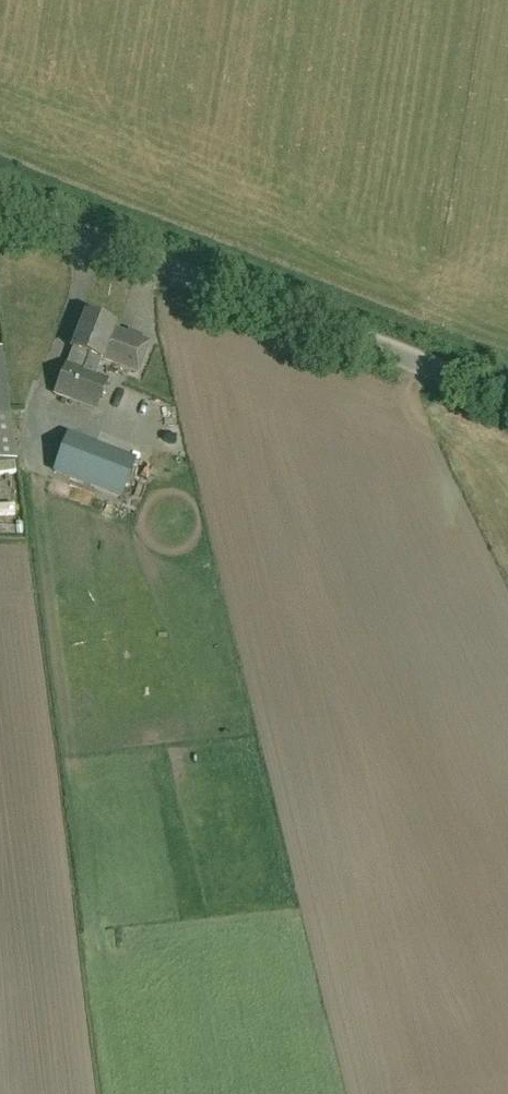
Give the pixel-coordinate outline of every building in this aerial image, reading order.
[(127,333),(113,328),(114,326),(86,315),(73,350),(74,351),(69,365),(68,365),(56,395),(97,411),(109,380),(96,375),(101,361),(139,375),(152,342),(143,339),(144,336),(128,330),(127,333)] [(12,419),(3,352),(0,353),(0,463),(17,461),(12,419)] [(68,436),(54,473),(122,498),(136,461),(68,436)] [(160,456),(183,462),(185,451),(163,445),(160,456)]
